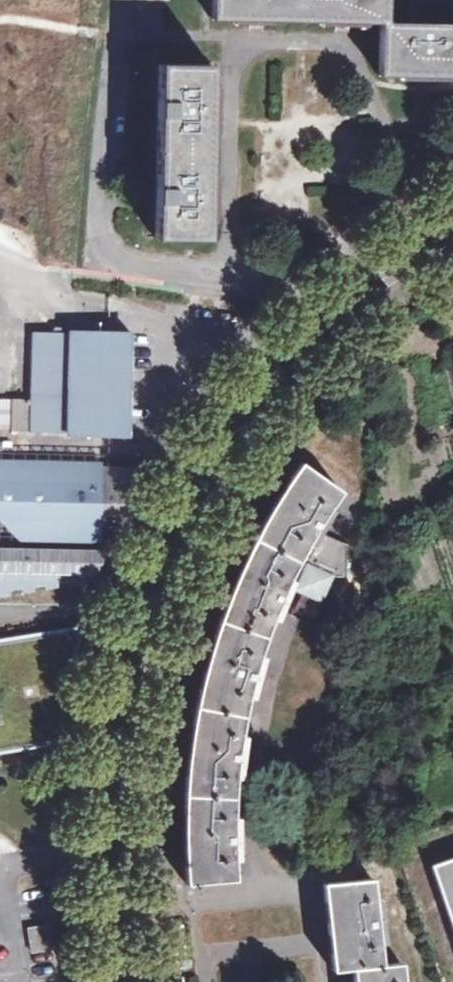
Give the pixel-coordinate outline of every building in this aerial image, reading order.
[(213,18),(380,22),(378,73),(452,75),(452,23),(388,21),(389,0),(213,0),(213,18)] [(212,66),(161,65),(157,240),(183,240),(209,241),(210,197),(211,111),(212,66)] [(131,333),(72,332),(72,335),(59,334),(37,334),(35,399),(15,398),(14,431),(71,432),(71,436),(128,437),(131,333)] [(102,509),(127,509),(127,465),(104,465),(104,461),(0,459),(0,521),(20,543),(20,548),(0,547),(0,573),(109,575),(110,550),(102,550),(102,509)] [(301,462),(297,468),(290,478),(283,488),(272,506),(266,518),(260,528),(250,548),(242,564),(236,579),(223,611),(211,648),(203,675),(201,681),(197,699),(194,714),(191,729),(189,742),(187,760),(184,794),(183,808),(183,824),(184,838),(183,853),(185,871),(187,882),(235,879),(234,872),(234,854),(234,844),(238,843),(238,829),(233,829),(233,823),(233,815),(234,796),(235,785),(236,774),(238,762),(242,762),(244,748),(239,747),(240,742),(241,733),(249,693),(253,682),(258,683),(261,669),(257,667),(260,656),(271,625),(275,614),(280,604),(283,606),(289,592),(285,590),(287,586),(321,600),(329,578),(345,576),(345,543),(325,534),(317,540),(312,537),(316,531),(321,533),(326,521),(324,520),(341,491),(301,462)] [(62,741),(67,704),(71,687),(72,678),(78,651),(84,627),(0,640),(0,751),(62,741)] [(433,864),(452,922),(452,858),(433,864)] [(401,962),(382,964),(378,929),(383,929),(381,913),(376,914),(372,878),(323,883),(333,970),(352,967),(354,981),(403,981),(401,962)] [(45,946),(46,927),(28,927),(28,945),(45,946)]
